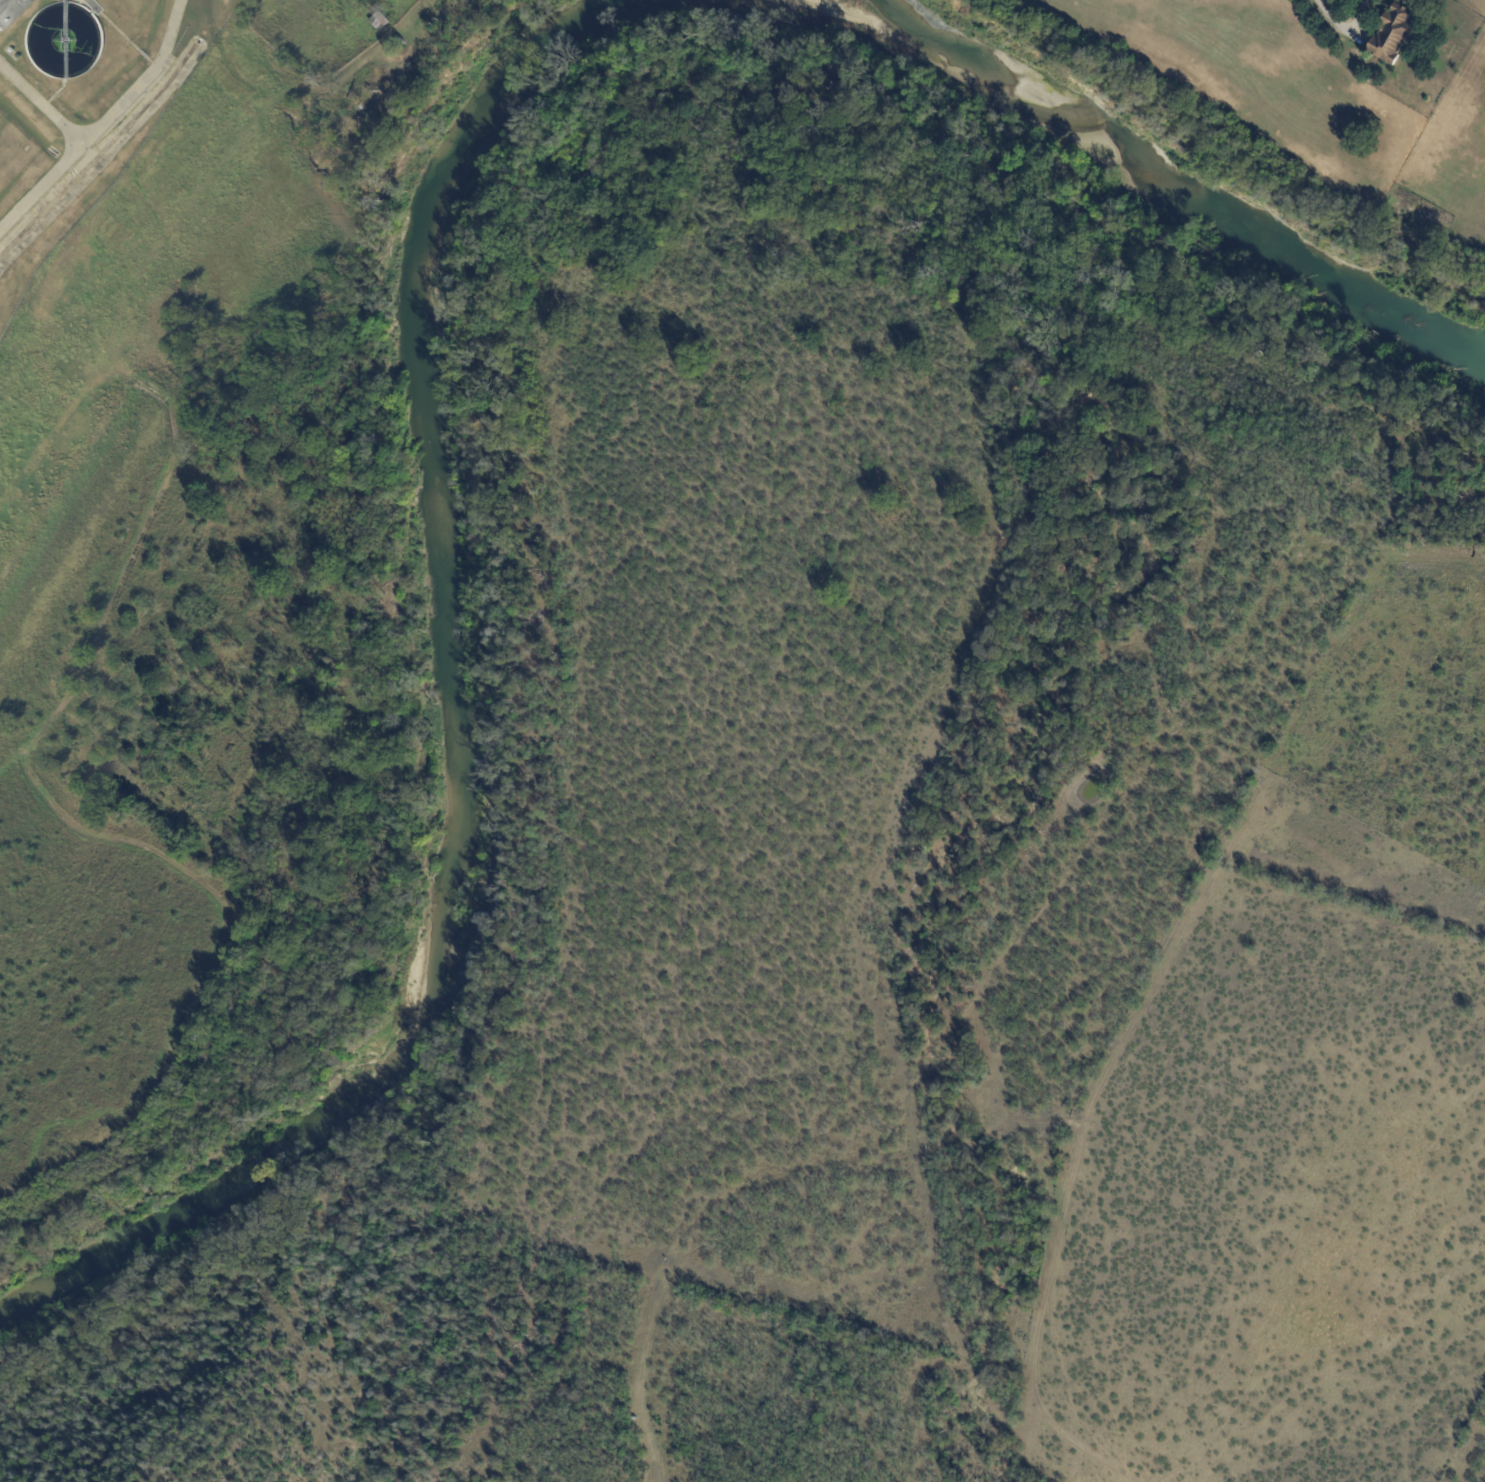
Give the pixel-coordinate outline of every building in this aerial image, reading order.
[(28,3),(0,32),(0,0),(25,0),(28,3)] [(1425,11),(1406,0),(1429,0),(1431,1),(1425,11)] [(1383,59),(1369,51),(1377,37),(1378,37),(1381,32),(1383,33),(1387,26),(1383,25),(1391,11),(1393,12),(1398,3),(1404,6),(1404,5),(1412,9),(1411,10),(1416,13),(1410,22),(1418,27),(1411,39),(1409,38),(1400,54),(1403,56),(1396,67),(1383,59)] [(381,12),(392,23),(381,33),(370,22),(381,12)] [(396,45),(395,44),(401,37),(408,44),(402,51),(396,45)]
